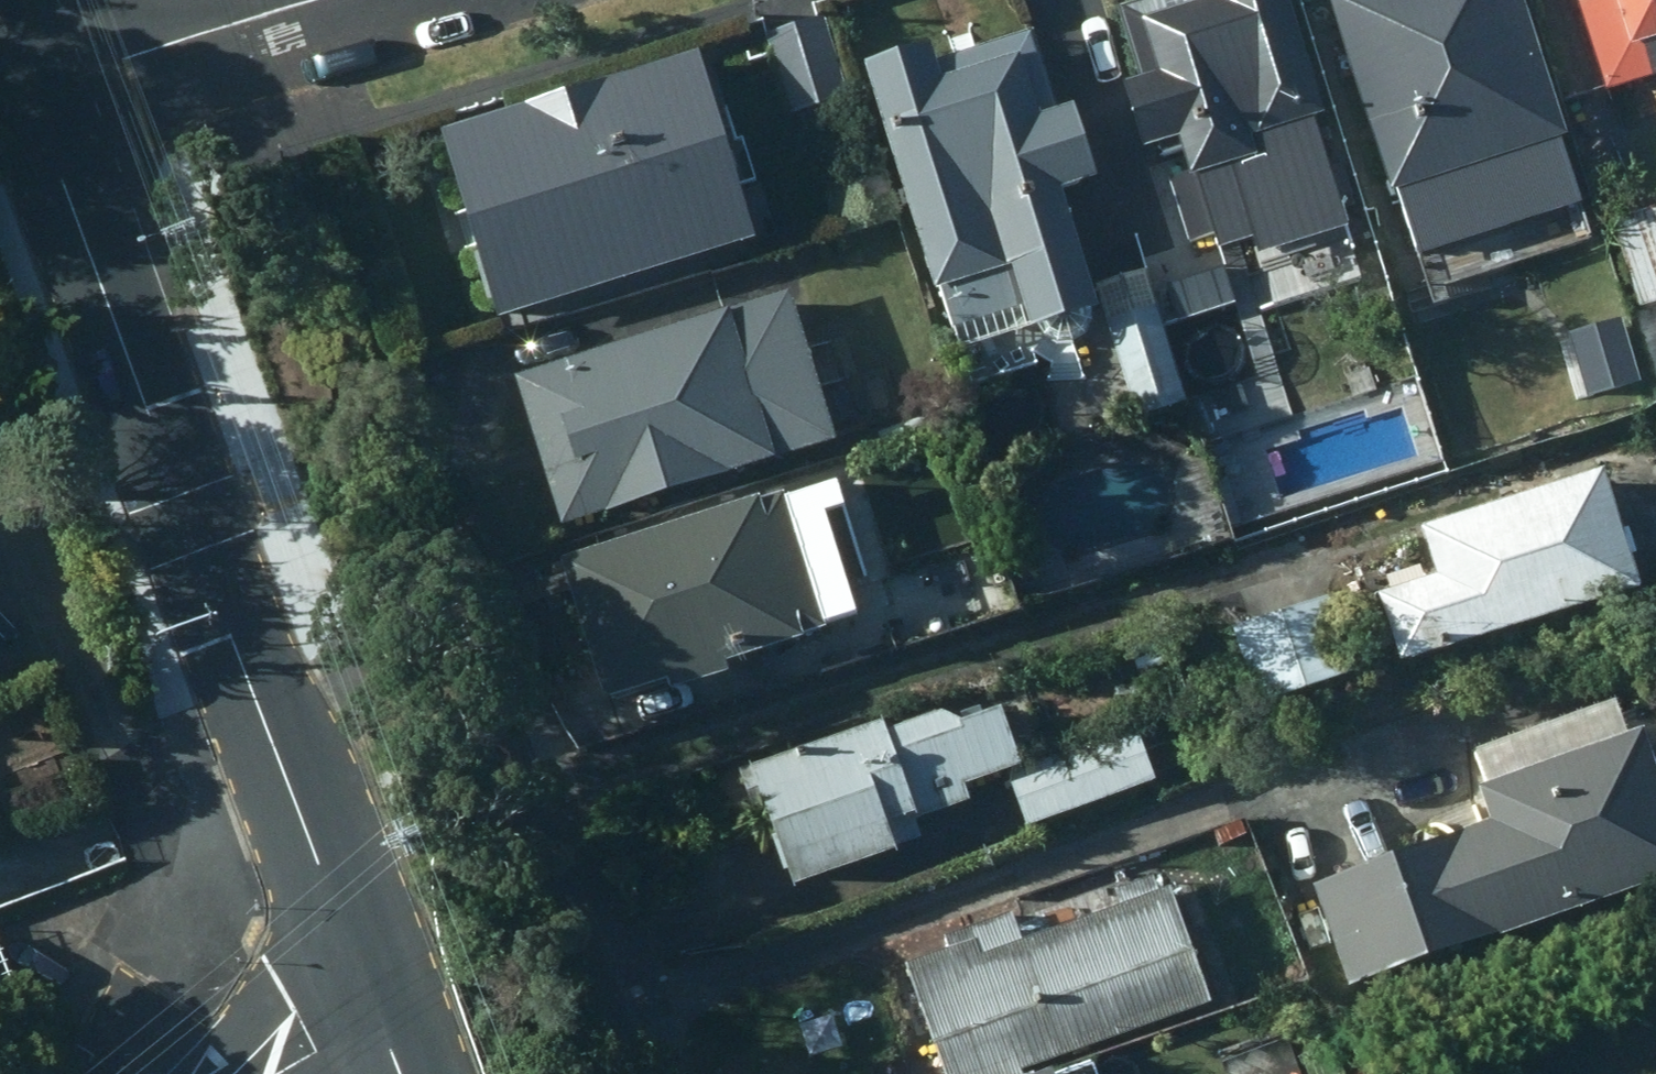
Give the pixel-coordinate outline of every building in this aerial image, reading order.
[(1335,106),(1301,0),(1131,0),(1126,2),(1148,72),(1137,75),(1158,141),(1167,138),(1169,149),(1196,141),(1219,215),(1340,177),(1321,111),(1335,106)] [(1422,250),(1512,221),(1524,257),(1604,230),(1528,0),(1339,0),(1422,250)] [(1613,87),(1655,74),(1655,0),(1586,0),(1613,87)] [(852,96),(827,14),(771,31),(797,113),(852,96)] [(920,53),(853,74),(944,364),(1091,318),(1055,202),(1090,191),(1066,116),(1045,123),(1021,45),(927,75),(920,53)] [(744,243),(690,55),(429,133),(487,326),(744,243)] [(1617,216),(1644,304),(1655,301),(1655,204),(1617,216)] [(1141,276),(1090,289),(1130,422),(1181,407),(1141,276)] [(843,436),(796,284),(517,371),(565,524),(843,436)] [(1624,376),(1610,323),(1553,338),(1567,390),(1624,376)] [(1389,585),(1413,658),(1650,583),(1611,462),(1428,519),(1444,568),(1389,585)] [(837,620),(791,482),(574,553),(620,691),(677,672),(681,685),(745,664),(741,652),(837,620)] [(840,599),(856,661),(1011,620),(994,558),(840,599)] [(1359,671),(1335,591),(1237,620),(1260,700),(1359,671)] [(891,727),(889,718),(744,768),(757,807),(775,801),(802,881),(907,844),(899,820),(975,792),(971,782),(1029,762),(1010,701),(966,715),(948,707),(891,727)] [(1513,931),(1655,881),(1655,739),(1651,725),(1489,780),(1512,849),(1491,855),(1513,931)] [(1144,728),(1013,771),(1031,821),(1160,776),(1144,728)] [(1242,817),(1216,827),(1224,847),(1250,836),(1242,817)] [(1356,978),(1452,946),(1423,858),(1326,890),(1356,978)] [(1217,1000),(1175,888),(1127,906),(1118,882),(1019,919),(1014,903),(944,929),(949,943),(906,959),(949,1073),(1017,1073),(1217,1000)] [(1065,1061),(1031,1073),(1070,1073),(1065,1061)]
